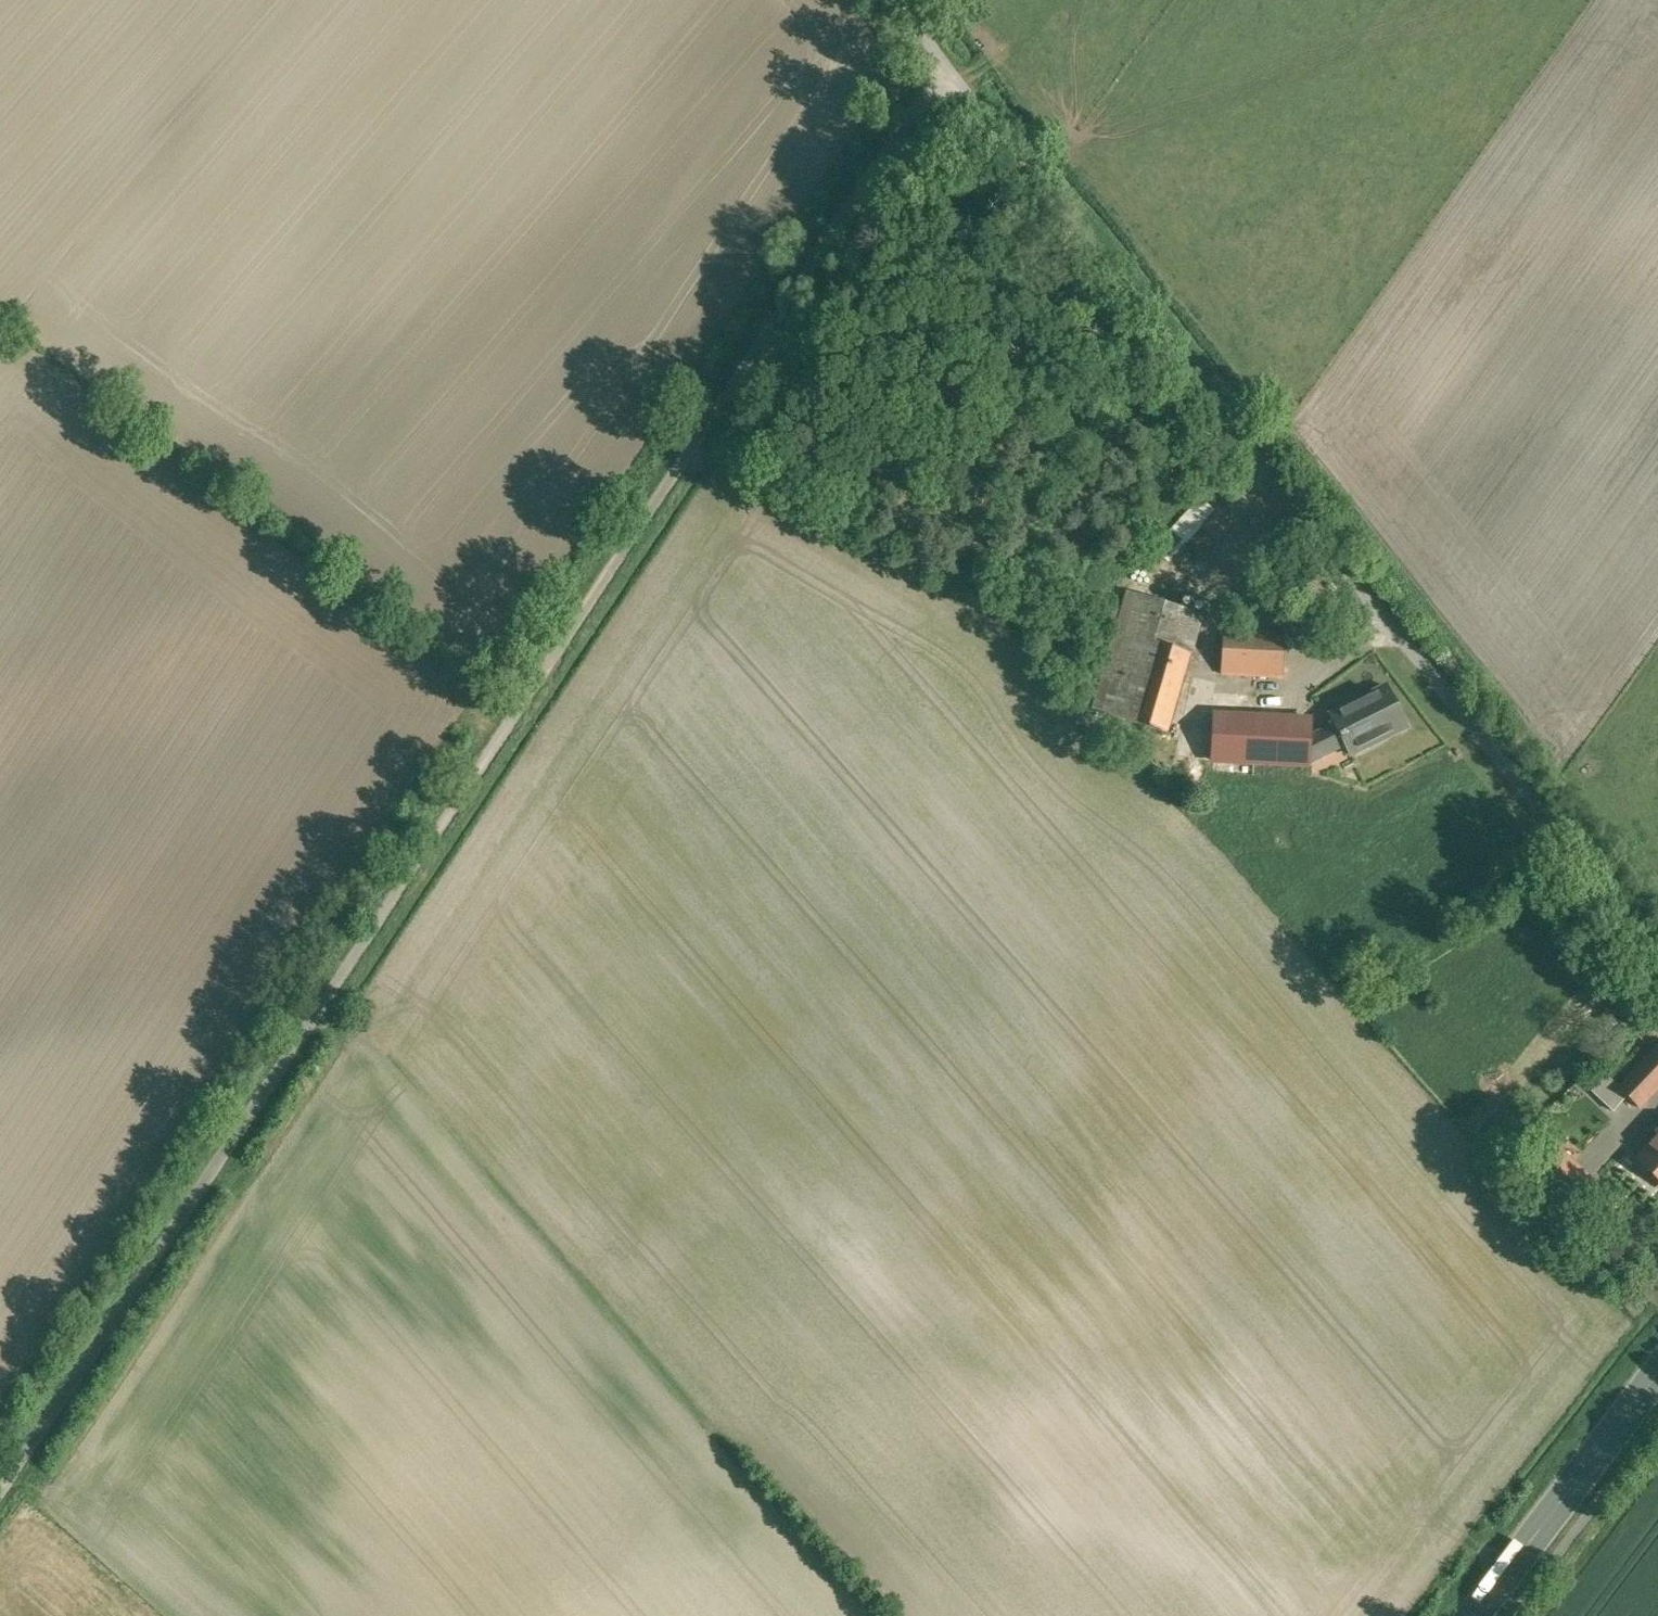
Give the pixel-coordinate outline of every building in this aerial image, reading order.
[(1133,589),(1099,720),(1184,747),(1220,619),(1133,589)] [(1231,631),(1222,674),(1289,678),(1292,638),(1231,631)] [(1335,725),(1309,738),(1308,764),(1345,745),(1350,755),(1407,726),(1387,687),(1330,716),(1335,725)] [(1310,719),(1216,715),(1214,761),(1308,766),(1308,764),(1309,738),(1310,719)] [(1642,1111),(1657,1096),(1657,1051),(1626,1088),(1611,1068),(1589,1095),(1612,1117),(1627,1105),(1642,1111)] [(1657,1179),(1657,1141),(1639,1160),(1657,1179)] [(1615,1189),(1569,1148),(1539,1171),(1587,1213),(1615,1189)]
